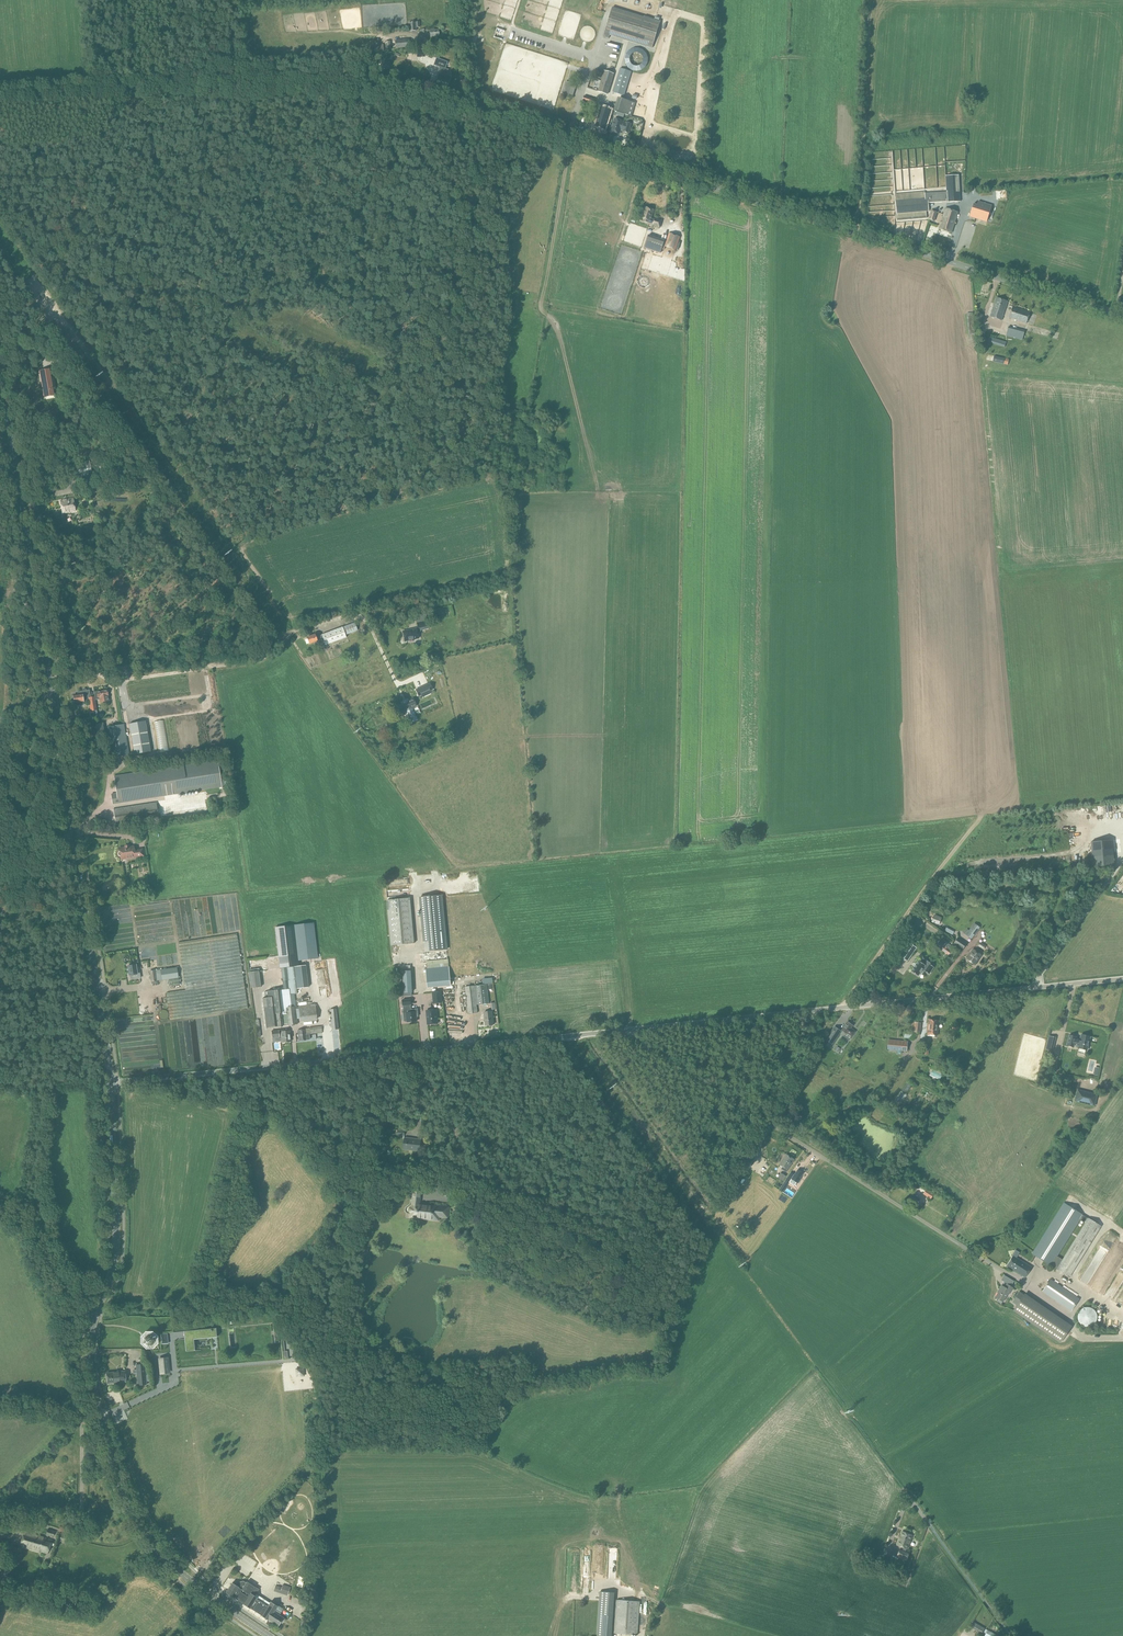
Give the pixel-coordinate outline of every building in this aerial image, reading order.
[(651,47),(658,23),(613,9),(606,33),(651,47)] [(409,31),(416,30),(416,27),(420,27),(419,22),(409,23),(409,31)] [(435,30),(435,28),(429,29),(430,34),(427,34),(426,30),(421,30),(422,39),(437,38),(436,36),(439,36),(438,30),(435,30)] [(408,39),(395,41),(396,48),(409,46),(408,39)] [(613,46),(618,50),(621,45),(616,42),(613,46)] [(624,55),(637,63),(634,67),(637,69),(640,65),(642,66),(648,57),(643,55),(645,52),(636,47),(634,50),(629,47),(624,55)] [(448,80),(450,76),(448,75),(448,73),(447,73),(448,70),(445,69),(447,62),(438,59),(439,56),(435,55),(434,57),(436,58),(434,65),(440,67),(438,72),(439,73),(438,78),(441,79),(440,81),(444,82),(445,81),(447,82),(448,80)] [(625,95),(631,72),(620,68),(613,92),(625,95)] [(608,94),(614,74),(605,71),(599,91),(608,94)] [(585,83),(586,79),(589,79),(590,74),(580,73),(579,79),(582,79),(582,83),(585,83)] [(593,104),(595,99),(584,96),(583,101),(593,104)] [(632,116),(636,103),(619,98),(615,111),(632,116)] [(587,115),(585,123),(605,129),(607,121),(587,115)] [(627,121),(615,117),(611,130),(620,133),(621,128),(624,129),(623,131),(628,133),(631,124),(626,123),(627,121)] [(946,192),(947,202),(960,201),(958,174),(945,175),(946,192)] [(923,189),(894,190),(894,199),(923,197),(923,189)] [(926,203),(947,202),(946,192),(926,193),(926,199),(895,201),(896,213),(927,212),(926,203)] [(992,206),(978,201),(977,205),(973,204),(969,216),(987,222),(992,206)] [(660,227),(662,220),(652,217),(654,210),(645,207),(641,217),(645,219),(644,222),(660,227)] [(951,233),(957,212),(946,209),(939,229),(951,233)] [(971,247),(974,228),(971,228),(972,222),(965,221),(963,237),(964,237),(964,242),(965,242),(964,246),(971,247)] [(680,237),(669,234),(665,246),(676,250),(680,237)] [(664,241),(649,235),(645,247),(661,252),(664,241)] [(1002,320),(1008,302),(996,298),(990,317),(1002,320)] [(1026,324),(1030,312),(1013,307),(1009,318),(1026,324)] [(984,329),(988,331),(987,334),(996,336),(998,329),(985,325),(984,329)] [(1022,340),(1024,332),(1009,327),(1006,336),(1022,340)] [(1005,347),(1007,342),(991,337),(989,342),(1005,347)] [(48,370),(39,371),(44,398),(53,396),(48,370)] [(89,462),(73,464),(76,478),(91,476),(89,462)] [(43,502),(47,505),(52,500),(48,497),(43,502)] [(59,501),(61,512),(75,510),(73,499),(59,501)] [(355,623),(322,635),(323,638),(326,645),(347,638),(346,635),(358,631),(355,623)] [(404,641),(419,638),(417,630),(403,633),(404,641)] [(315,634),(307,637),(309,644),(317,641),(315,634)] [(429,685),(429,684),(416,690),(419,696),(422,694),(422,693),(428,691),(431,689),(429,685)] [(75,703),(84,702),(83,697),(90,696),(89,690),(78,692),(78,695),(73,695),(75,703)] [(94,692),(95,697),(95,700),(100,699),(100,702),(109,701),(108,696),(107,690),(94,692)] [(97,710),(95,700),(95,697),(89,698),(91,711),(97,710)] [(413,699),(397,706),(401,714),(406,711),(411,723),(417,720),(412,709),(417,706),(413,699)] [(141,713),(126,715),(132,755),(148,752),(141,713)] [(90,738),(104,735),(102,724),(88,727),(90,738)] [(129,755),(128,750),(124,725),(110,727),(115,757),(129,755)] [(217,761),(115,776),(117,793),(111,794),(112,803),(221,787),(217,761)] [(1114,865),(1112,844),(1101,845),(1104,866),(1114,865)] [(134,850),(133,846),(129,847),(129,846),(119,848),(121,857),(124,856),(124,857),(125,858),(126,858),(136,857),(135,856),(137,856),(137,858),(145,857),(143,849),(134,850)] [(976,863),(954,864),(954,875),(976,875),(976,863)] [(442,895),(426,897),(431,951),(447,950),(442,895)] [(410,898),(388,900),(392,946),(414,944),(410,898)] [(327,912),(309,914),(314,956),(332,954),(327,912)] [(289,915),(293,959),(314,956),(309,914),(289,915)] [(939,924),(942,918),(935,915),(932,921),(939,924)] [(971,939),(979,928),(974,924),(969,931),(967,929),(964,933),(971,939)] [(170,1020),(248,1008),(237,934),(179,943),(186,990),(166,993),(170,1020)] [(963,950),(967,944),(958,938),(954,944),(963,950)] [(949,954),(951,951),(953,947),(941,939),(936,946),(949,954)] [(908,962),(917,948),(909,943),(900,956),(908,962)] [(975,965),(981,955),(973,949),(966,959),(975,965)] [(427,964),(427,967),(449,966),(449,958),(424,960),(424,964),(427,964)] [(920,961),(919,960),(911,971),(918,976),(921,973),(922,973),(924,971),(929,974),(934,968),(930,965),(931,963),(922,958),(920,961)] [(129,975),(137,974),(136,965),(128,966),(129,975)] [(297,994),(297,989),(308,987),(305,966),(294,967),(281,968),(285,1002),(290,1001),(289,994),(297,994)] [(407,992),(411,992),(410,966),(406,966),(406,972),(404,972),(404,976),(398,976),(399,992),(402,992),(407,992)] [(180,985),(178,977),(177,967),(157,971),(158,981),(166,979),(168,987),(180,985)] [(428,987),(451,984),(449,967),(426,969),(428,987)] [(251,988),(261,986),(259,971),(248,973),(251,988)] [(476,986),(478,1004),(489,1003),(487,984),(476,986)] [(479,1013),(478,1004),(476,986),(466,987),(469,1014),(479,1013)] [(282,1014),(279,991),(265,992),(266,998),(262,999),(266,1028),(283,1025),(283,1024),(297,1023),(295,1007),(287,1008),(287,1014),(282,1014)] [(441,992),(432,992),(434,1004),(442,1003),(441,992)] [(300,1021),(317,1019),(316,1005),(299,1007),(300,1021)] [(332,1032),(339,1031),(337,1009),(330,1010),(332,1032)] [(438,1024),(436,1010),(426,1011),(428,1025),(438,1024)] [(486,1025),(494,1024),(492,1011),(484,1012),(486,1025)] [(416,1012),(407,1013),(408,1022),(417,1022),(416,1012)] [(937,1035),(938,1021),(929,1020),(928,1034),(937,1035)] [(852,1037),(855,1031),(851,1028),(853,1026),(847,1022),(842,1030),(852,1037)] [(831,1044),(840,1031),(834,1027),(825,1039),(831,1044)] [(310,1029),(306,1029),(297,1030),(298,1041),(306,1040),(310,1039),(309,1034),(310,1034),(310,1029)] [(286,1031),(285,1030),(271,1031),(272,1038),(279,1037),(279,1038),(281,1038),(282,1043),(291,1042),(290,1033),(287,1034),(287,1031),(286,1031)] [(1087,1050),(1090,1037),(1081,1035),(1080,1039),(1076,1038),(1076,1037),(1069,1035),(1067,1045),(1074,1047),(1074,1045),(1078,1046),(1078,1048),(1087,1050)] [(1055,1038),(1049,1036),(1046,1049),(1052,1051),(1055,1038)] [(906,1050),(907,1043),(889,1041),(888,1048),(906,1050)] [(1097,1094),(1078,1089),(1075,1100),(1094,1105),(1097,1094)] [(422,1139),(405,1137),(404,1149),(403,1149),(420,1151),(421,1139),(422,1139)] [(751,1146),(745,1154),(750,1157),(755,1150),(751,1146)] [(787,1170),(794,1159),(786,1154),(780,1165),(787,1170)] [(754,1162),(744,1155),(740,1161),(749,1168),(754,1162)] [(800,1178),(804,1173),(798,1169),(795,1175),(794,1174),(794,1175),(791,1173),(785,1181),(789,1183),(792,1179),(798,1183),(801,1179),(800,1178)] [(783,1181),(786,1176),(780,1173),(777,1178),(783,1181)] [(787,1187),(783,1192),(790,1197),(794,1192),(787,1187)] [(931,1199),(933,1194),(926,1188),(923,1194),(931,1199)] [(914,1206),(920,1198),(912,1193),(907,1202),(914,1206)] [(420,1195),(413,1195),(410,1217),(438,1220),(439,1217),(447,1218),(448,1208),(419,1205),(420,1195)] [(1063,1260),(1056,1256),(1082,1214),(1064,1203),(1032,1254),(1070,1277),(1101,1226),(1089,1218),(1063,1260)] [(1025,1277),(1031,1267),(1013,1256),(1007,1266),(1025,1277)] [(1105,1297),(1109,1299),(1113,1293),(1112,1292),(1122,1275),(1122,1266),(1105,1297)] [(1005,1273),(1001,1278),(1016,1287),(1020,1282),(1005,1273)] [(1071,1310),(1079,1298),(1051,1279),(1043,1291),(1071,1310)] [(1013,1288),(1007,1284),(1005,1288),(1002,1286),(999,1290),(1000,1290),(996,1297),(1003,1302),(1007,1295),(1008,1295),(1013,1288)] [(1059,1340),(1060,1339),(1069,1325),(1026,1295),(1025,1297),(1019,1293),(1015,1299),(1020,1303),(1016,1310),(1059,1340)] [(1086,1327),(1091,1326),(1095,1323),(1097,1318),(1096,1313),(1092,1309),(1088,1308),(1083,1309),(1079,1312),(1077,1317),(1078,1321),(1082,1325),(1086,1327)] [(151,1345),(154,1342),(154,1338),(151,1336),(148,1336),(145,1338),(145,1342),(147,1345),(151,1345)] [(288,1340),(294,1354),(298,1351),(292,1338),(288,1340)] [(169,1374),(167,1358),(159,1359),(160,1375),(169,1374)] [(138,1385),(146,1385),(145,1364),(136,1365),(138,1385)] [(113,1414),(117,1423),(129,1418),(125,1409),(113,1414)] [(913,1536),(902,1531),(897,1545),(908,1550),(913,1536)] [(48,1554),(52,1540),(27,1533),(22,1547),(40,1552),(48,1554)] [(909,1552),(900,1548),(897,1556),(906,1559),(909,1552)] [(247,1581),(246,1583),(243,1581),(237,1582),(235,1585),(232,1583),(226,1592),(232,1597),(236,1599),(262,1615),(270,1602),(268,1600),(268,1599),(266,1598),(265,1600),(255,1594),(258,1589),(256,1587),(247,1581)] [(288,1595),(290,1587),(283,1585),(282,1587),(276,1586),(275,1591),(288,1595)] [(615,1594),(597,1593),(595,1635),(612,1635),(615,1594)] [(638,1634),(640,1602),(617,1600),(615,1633),(638,1634)] [(270,1602),(262,1615),(262,1616),(268,1620),(278,1626),(283,1617),(274,1612),(277,1606),(270,1602)] [(984,1628),(972,1621),(969,1627),(981,1634),(984,1628)]
